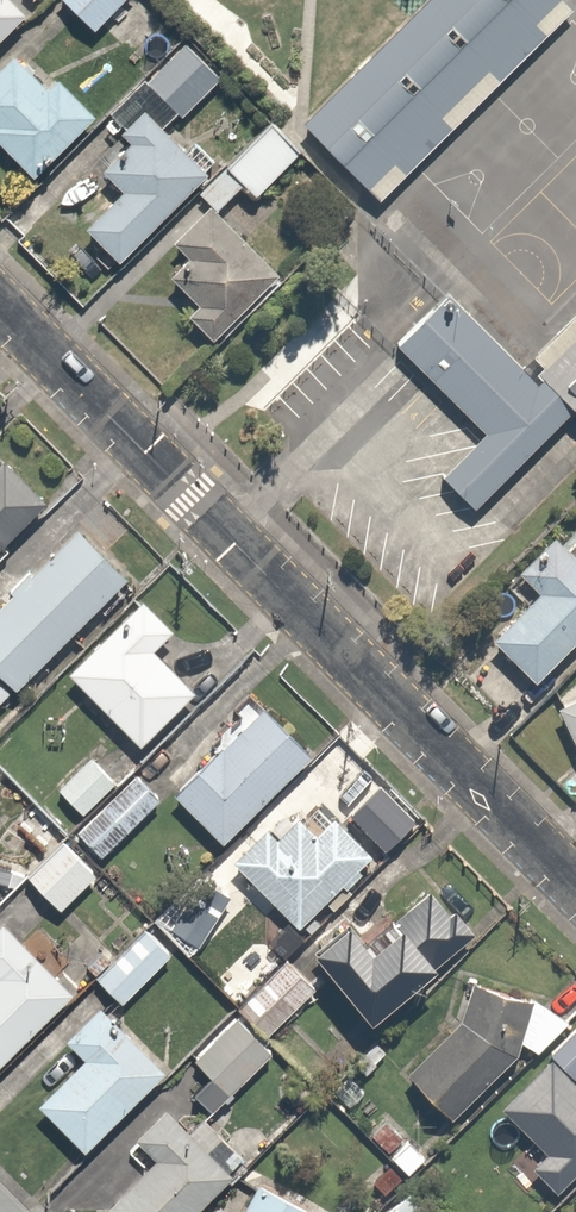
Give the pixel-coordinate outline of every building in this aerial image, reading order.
[(25,14),(12,0),(0,0),(0,39),(25,14)] [(94,25),(116,0),(67,0),(94,25)] [(276,120),(352,192),(533,0),(390,0),(276,120)] [(178,37),(142,78),(181,113),(217,72),(178,37)] [(35,177),(96,114),(55,74),(46,83),(13,50),(0,63),(0,143),(35,177)] [(101,169),(120,187),(85,224),(120,258),(207,169),(171,134),(143,107),(121,130),(130,139),(101,169)] [(216,202),(241,177),(256,192),(298,151),(268,121),(226,162),(201,187),(216,202)] [(210,204),(176,240),(189,252),(169,273),(197,300),(192,305),(185,299),(177,308),(203,333),(271,263),(210,204)] [(537,358),(449,275),(393,334),(479,414),(434,462),(478,501),(522,457),(575,409),(575,316),(537,358)] [(47,495),(9,455),(0,463),(0,540),(47,495)] [(0,601),(0,672),(14,686),(125,572),(75,524),(0,601)] [(541,673),(575,639),(575,549),(558,530),(519,568),(543,594),(503,633),(541,673)] [(154,649),(174,628),(141,595),(68,671),(140,741),(193,686),(154,649)] [(575,749),(575,698),(555,708),(575,749)] [(258,700),(171,789),(222,840),(310,750),(258,700)] [(86,754),(55,785),(78,808),(109,778),(86,754)] [(131,772),(76,826),(101,852),(157,797),(131,772)] [(272,859),(253,841),(235,860),(296,919),(364,849),(322,809),(272,859)] [(94,874),(61,843),(29,877),(62,908),(94,874)] [(200,863),(161,918),(200,945),(238,890),(200,863)] [(0,919),(0,1066),(76,990),(3,916),(0,919)] [(348,921),(314,949),(368,1014),(436,957),(403,918),(369,947),(348,921)] [(146,920),(92,973),(119,1001),(173,948),(146,920)] [(292,958),(236,1012),(264,1040),(319,986),(292,958)] [(440,1110),(519,1038),(537,1052),(571,1021),(530,996),(470,982),(461,1018),(404,1070),(440,1110)] [(83,1055),(35,1102),(81,1148),(115,1115),(143,1086),(166,1064),(111,1009),(103,1001),(66,1037),(83,1055)] [(195,1092),(213,1111),(274,1050),(264,1040),(236,1012),(192,1056),(211,1076),(195,1092)] [(504,1103),(544,1146),(526,1162),(555,1193),(575,1173),(575,1077),(555,1055),(504,1103)] [(156,1099),(127,1127),(158,1158),(112,1204),(119,1211),(196,1211),(232,1176),(190,1133),(172,1115),(156,1099)] [(393,1117),(373,1136),(406,1173),(427,1154),(393,1117)] [(314,1208),(256,1178),(239,1211),(312,1211),(314,1208)] [(386,1211),(433,1211),(434,1211),(410,1188),(386,1211)]
